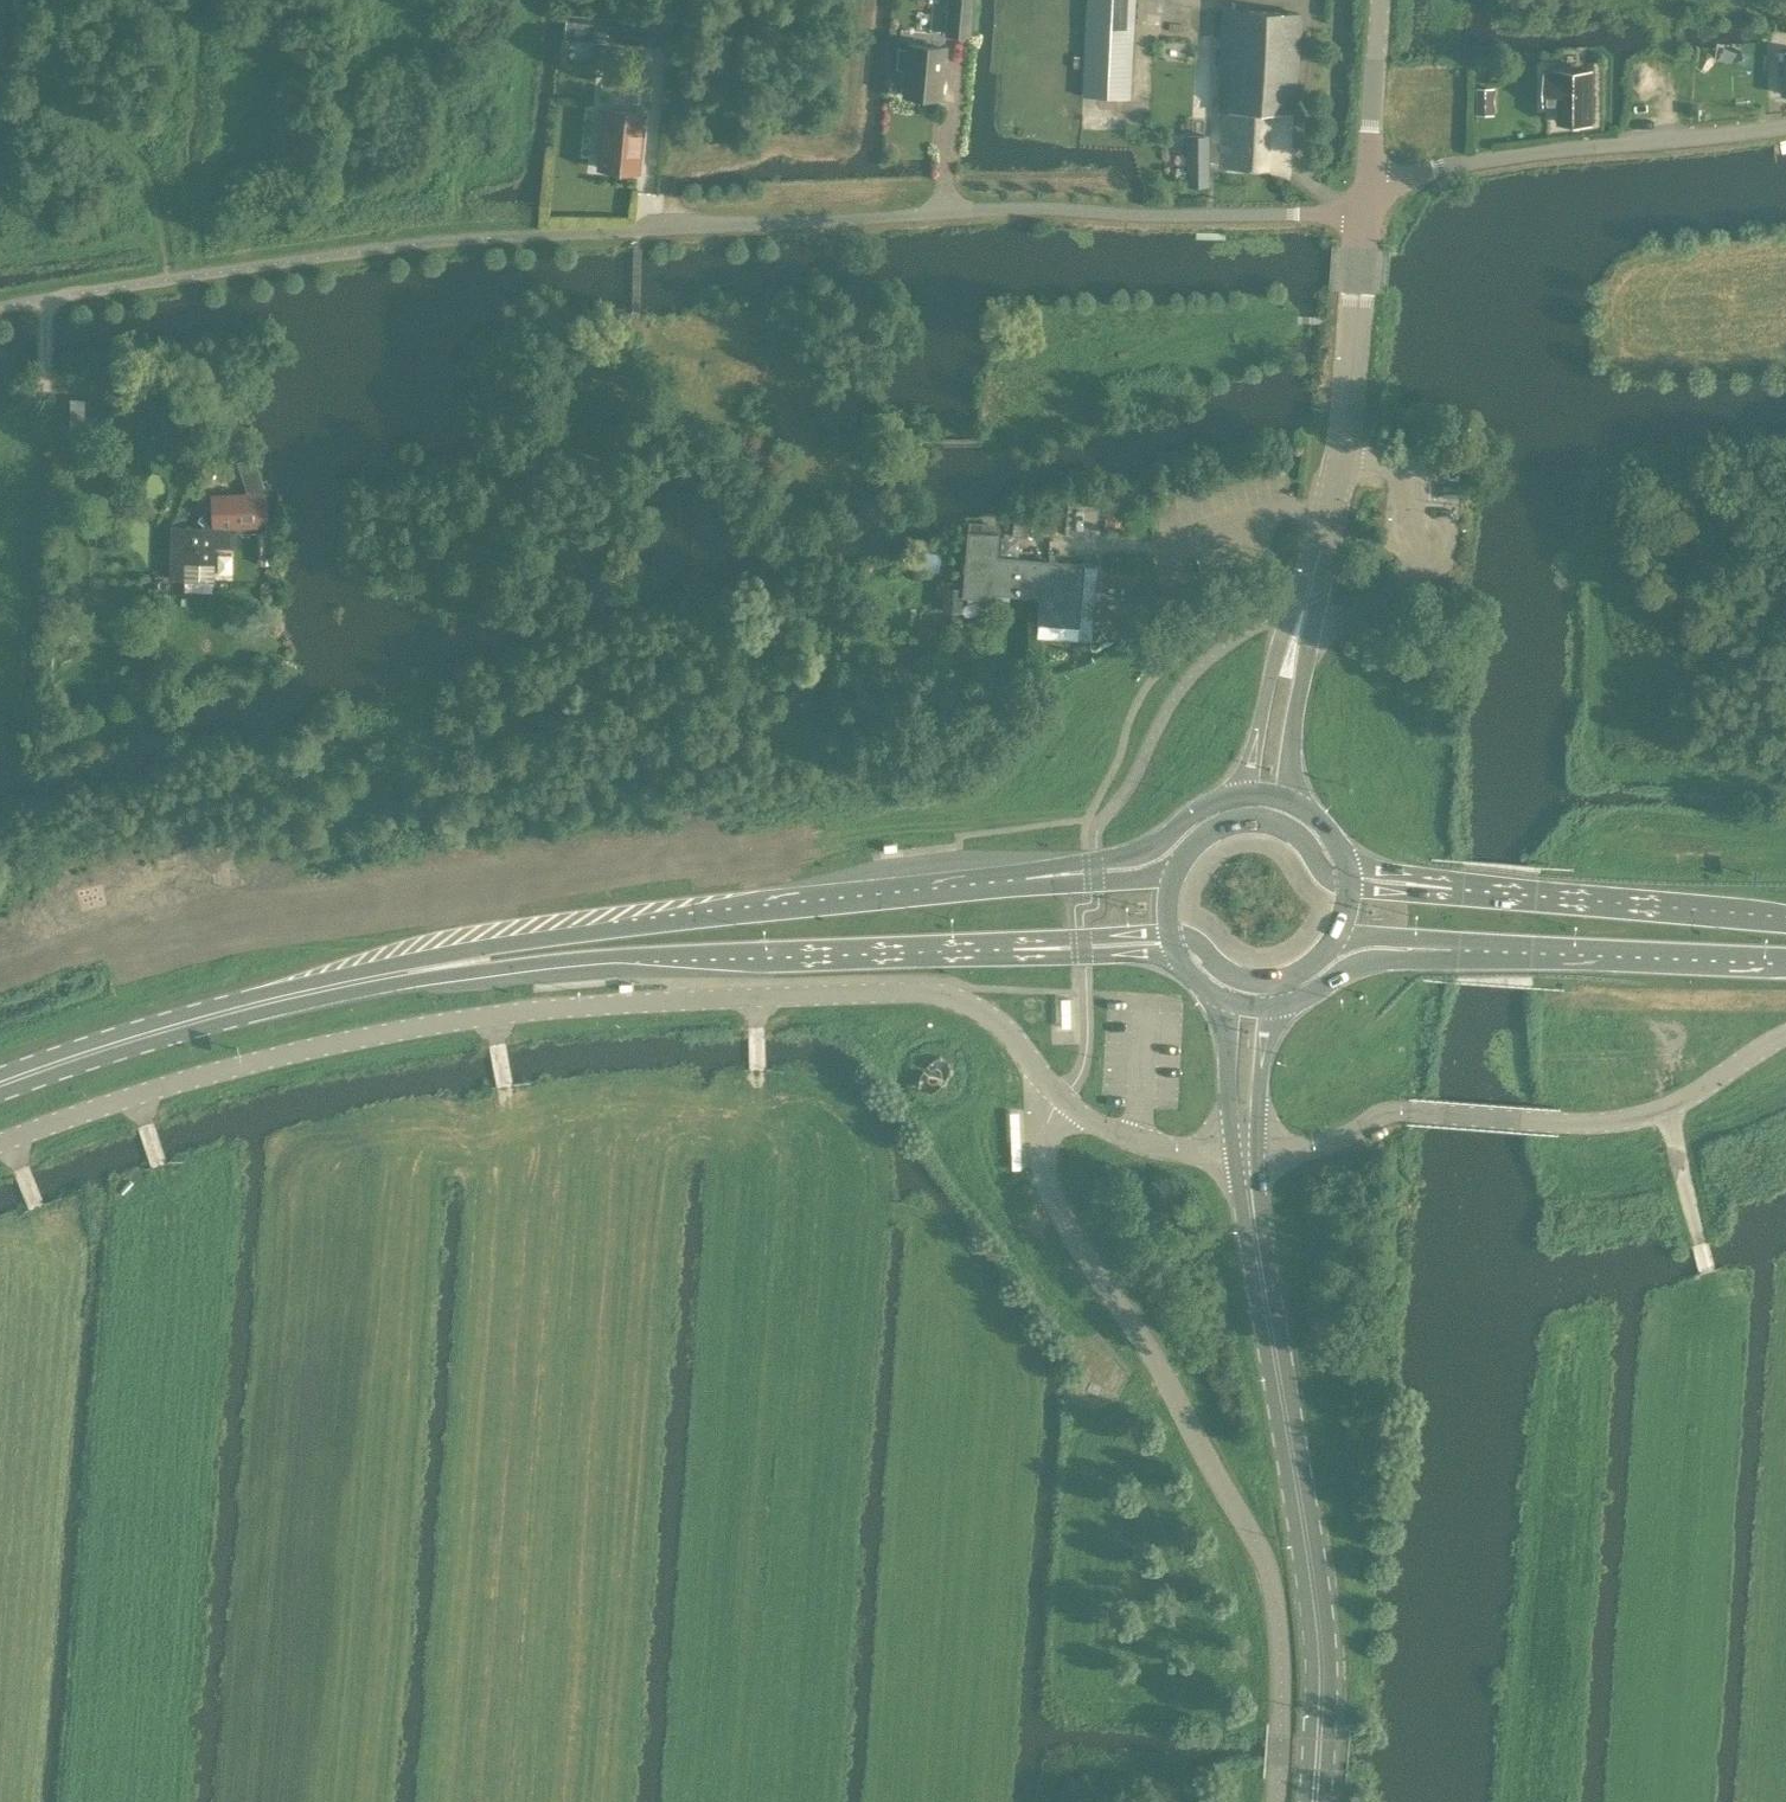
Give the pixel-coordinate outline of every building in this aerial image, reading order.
[(945,33),(969,35),(972,0),(948,0),(945,33)] [(1072,67),(1084,68),(1083,95),(1130,97),(1135,0),(1087,0),(1086,39),(1085,55),(1072,55),(1072,67)] [(1222,8),(1216,110),(1222,110),(1219,162),(1265,165),(1268,108),(1294,110),(1299,12),(1222,8)] [(584,14),(581,39),(610,42),(612,17),(584,14)] [(897,46),(895,68),(905,69),(903,93),(939,96),(944,47),(908,44),(907,47),(897,46)] [(1546,102),(1560,103),(1560,120),(1592,121),(1592,84),(1591,84),(1591,69),(1562,69),(1561,71),(1546,71),(1546,102)] [(1499,70),(1489,70),(1489,80),(1499,80),(1499,70)] [(603,111),(597,169),(637,173),(643,114),(603,111)] [(1186,132),(1185,181),(1206,182),(1207,132),(1186,132)] [(169,574),(169,578),(184,579),(183,581),(213,582),(213,561),(213,546),(228,546),(228,529),(233,529),(233,523),(266,524),(266,493),(266,491),(253,455),(248,457),(245,451),(235,455),(237,460),(237,461),(237,463),(248,493),(227,493),(211,493),(211,502),(197,519),(204,525),(204,527),(171,526),(170,526),(169,574)] [(1028,508),(1015,506),(1012,534),(1026,535),(1028,508)] [(994,593),(994,588),(997,557),(997,553),(996,553),(998,532),(970,530),(964,595),(991,598),(991,593),(994,593)] [(994,588),(994,593),(1039,597),(1038,604),(1037,619),(1037,623),(1079,626),(1084,564),(1082,564),(997,557),(994,588)] [(1024,1174),(1021,1116),(1010,1117),(1012,1175),(1024,1174)]
